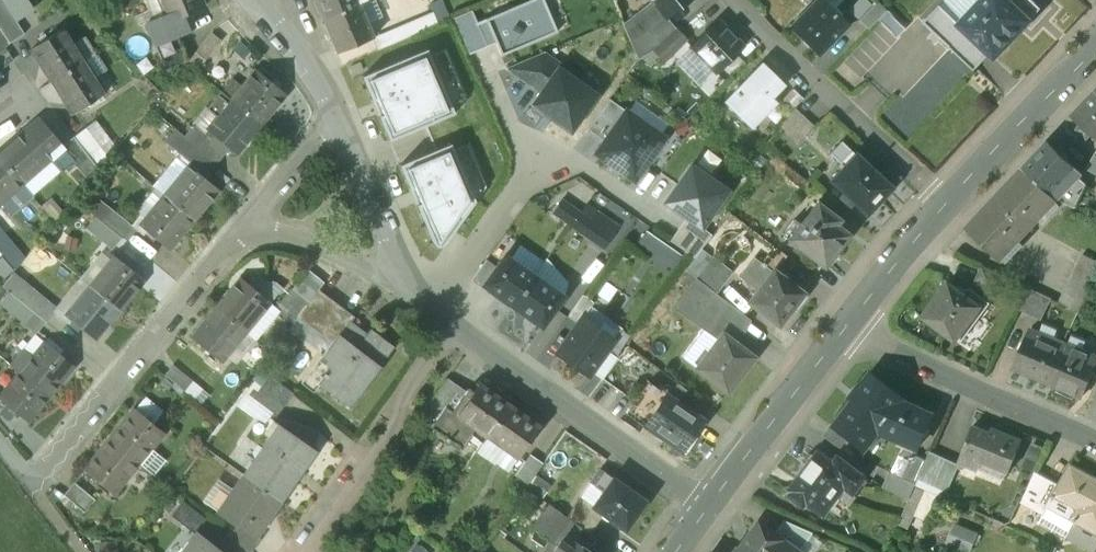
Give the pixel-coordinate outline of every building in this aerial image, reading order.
[(1,0),(0,0),(0,30),(9,44),(24,34),(1,0)] [(166,16),(168,23),(180,18),(203,8),(200,0),(159,0),(166,16)] [(366,0),(314,0),(322,21),(358,6),(367,2),(366,0)] [(544,0),(533,0),(486,20),(493,37),(501,56),(557,33),(544,0)] [(652,2),(664,17),(663,18),(665,19),(666,19),(689,0),(651,0),(652,2)] [(808,8),(809,9),(791,27),(819,54),(846,26),(819,0),(818,0),(814,4),(813,3),(808,8)] [(961,25),(991,54),(995,58),(1030,21),(1008,0),(983,0),(961,25)] [(1032,0),(1008,0),(1030,21),(1031,20),(1025,15),(1036,4),(1032,0)] [(367,2),(358,6),(364,21),(373,17),(367,2)] [(652,2),(622,25),(637,60),(653,52),(675,29),(666,19),(665,19),(663,18),(664,17),(652,2)] [(876,2),(859,21),(868,30),(886,11),(876,2)] [(924,23),(945,42),(950,47),(975,71),(991,54),(961,25),(940,5),(924,23)] [(358,6),(322,21),(330,39),(328,43),(332,53),(336,53),(337,55),(372,40),(364,21),(358,6)] [(454,19),(469,55),(488,47),(485,40),(493,37),(486,20),(477,23),(472,12),(454,19)] [(166,16),(146,25),(155,46),(179,36),(179,35),(186,32),(180,18),(168,23),(166,16)] [(718,21),(690,47),(716,73),(743,47),(718,21)] [(675,29),(653,52),(663,62),(686,40),(675,29)] [(3,48),(9,44),(0,30),(0,43),(3,48)] [(62,30),(31,50),(52,82),(83,62),(62,30)] [(211,33),(186,63),(196,72),(221,41),(211,33)] [(189,58),(179,36),(155,46),(170,81),(189,58)] [(12,61),(3,48),(0,43),(0,69),(12,61)] [(426,50),(362,78),(390,141),(454,113),(426,50)] [(886,54),(868,74),(896,99),(883,114),(904,133),(908,129),(919,122),(925,115),(937,109),(943,101),(958,85),(948,76),(935,90),(932,87),(917,95),(905,74),(887,84),(897,73),(886,54)] [(505,74),(540,98),(558,74),(561,68),(544,55),(505,74)] [(83,62),(52,82),(72,114),(103,94),(83,62)] [(360,63),(350,67),(353,74),(363,70),(360,63)] [(762,66),(726,103),(751,127),(775,104),(765,95),(776,79),(762,66)] [(242,87),(231,101),(260,124),(284,95),(255,71),(242,87)] [(531,111),(570,138),(596,101),(558,74),(540,98),(531,111)] [(242,87),(232,79),(221,92),(231,101),(242,87)] [(793,90),(776,107),(786,116),(794,108),(803,99),(793,90)] [(1071,117),(1090,135),(1095,140),(1095,91),(1071,117)] [(221,92),(207,109),(217,118),(231,101),(221,92)] [(608,100),(589,129),(605,140),(624,110),(608,100)] [(260,124),(231,101),(217,118),(206,131),(229,149),(235,154),(260,124)] [(804,117),(794,108),(786,116),(776,127),(786,136),(804,117)] [(668,139),(624,110),(605,140),(595,154),(639,182),(668,139)] [(804,117),(786,136),(796,145),(813,126),(804,117)] [(63,147),(42,123),(28,135),(49,160),(61,150),(63,148),(63,147)] [(204,134),(193,125),(184,137),(216,165),(226,152),(204,134)] [(1090,135),(1081,126),(1076,131),(1086,140),(1090,135)] [(107,159),(84,128),(73,138),(98,170),(107,159)] [(184,137),(174,130),(165,141),(191,163),(207,176),(216,165),(184,137)] [(25,131),(0,153),(0,160),(21,184),(49,160),(28,135),(25,131)] [(229,149),(206,131),(204,134),(226,152),(229,149)] [(98,170),(73,138),(63,147),(63,148),(61,150),(88,182),(98,170)] [(1048,142),(1023,168),(1051,194),(1072,172),(1076,168),(1048,142)] [(449,145),(400,166),(437,250),(475,203),(449,145)] [(851,151),(839,164),(843,167),(855,155),(851,151)] [(890,188),(855,155),(843,167),(831,180),(853,202),(865,213),(867,212),(872,212),(878,206),(878,200),(890,188)] [(1094,155),(1086,168),(1095,174),(1095,156),(1094,155)] [(21,184),(0,160),(0,203),(21,184)] [(207,176),(191,163),(164,196),(164,197),(193,220),(193,221),(218,190),(204,179),(207,176)] [(688,218),(702,229),(728,193),(691,166),(665,202),(688,218)] [(1023,168),(966,228),(999,260),(1057,199),(1055,198),(1051,194),(1023,168)] [(1085,192),(1069,184),(1077,176),(1072,172),(1051,194),(1055,198),(1057,199),(1077,209),(1085,192)] [(853,202),(844,193),(840,197),(849,206),(853,202)] [(131,226),(94,196),(84,209),(95,218),(121,238),(131,226)] [(193,220),(164,197),(139,226),(168,250),(193,220)] [(579,213),(561,200),(552,213),(570,226),(579,213)] [(838,221),(816,205),(801,225),(789,240),(824,267),(826,263),(830,266),(838,255),(835,252),(847,236),(834,226),(838,221)] [(590,221),(579,213),(570,226),(588,239),(597,226),(590,221)] [(618,229),(596,213),(590,221),(597,226),(588,239),(603,250),(618,229)] [(121,238),(95,218),(86,229),(111,250),(121,238)] [(688,218),(671,242),(694,258),(711,235),(702,229),(688,218)] [(794,220),(782,235),(789,240),(801,225),(794,220)] [(0,232),(0,251),(10,243),(0,232)] [(760,261),(772,271),(785,255),(772,246),(760,261)] [(1059,302),(1083,314),(1095,286),(1095,262),(1082,255),(1059,302)] [(534,276),(504,256),(495,267),(482,286),(512,307),(534,276)] [(114,257),(90,287),(119,311),(143,281),(135,275),(139,270),(132,264),(128,269),(114,257)] [(732,272),(712,257),(695,279),(716,294),(732,272)] [(759,288),(772,271),(760,261),(755,258),(742,275),(759,288)] [(486,261),(472,280),(481,287),(482,286),(495,267),(486,261)] [(1004,277),(982,266),(975,280),(997,291),(1004,277)] [(806,296),(772,271),(759,288),(748,302),(778,325),(791,309),(795,311),(806,296)] [(56,313),(11,276),(2,287),(11,295),(45,323),(46,324),(56,313)] [(563,297),(534,276),(512,307),(541,328),(563,297)] [(241,280),(216,309),(245,332),(269,303),(241,280)] [(958,291),(948,283),(923,317),(956,341),(985,301),(984,300),(970,290),(974,286),(973,285),(966,294),(958,291)] [(987,296),(974,286),(970,290),(984,300),(987,296)] [(119,311),(90,287),(66,317),(95,340),(119,311)] [(1029,288),(1019,310),(1041,321),(1051,299),(1029,288)] [(308,304),(290,290),(276,309),(293,323),(298,317),(308,304)] [(353,317),(318,290),(308,304),(298,317),(332,342),(344,326),(345,328),(353,317)] [(45,323),(11,295),(3,303),(20,319),(37,333),(45,323)] [(569,317),(579,324),(583,319),(593,304),(583,297),(569,317)] [(728,304),(707,331),(718,340),(723,334),(732,341),(749,319),(728,304)] [(245,332),(216,309),(192,339),(221,362),(245,332)] [(587,377),(613,340),(583,319),(579,324),(557,355),(587,377)] [(332,342),(301,383),(312,392),(318,384),(343,403),(367,372),(373,377),(381,367),(379,366),(394,348),(370,330),(362,340),(345,328),(344,326),(332,342)] [(1054,340),(1029,330),(1014,367),(1053,384),(1066,351),(1052,345),(1054,340)] [(718,340),(696,368),(727,391),(753,357),(732,341),(723,334),(718,340)] [(31,360),(19,374),(48,398),(72,368),(44,344),(31,360)] [(1068,346),(1066,351),(1053,384),(1083,398),(1095,366),(1095,357),(1068,346)] [(31,360),(22,352),(10,367),(19,374),(31,360)] [(191,382),(172,366),(164,376),(183,392),(191,382)] [(0,398),(0,400),(27,422),(48,398),(19,374),(0,398)] [(871,374),(859,391),(855,388),(847,399),(851,402),(832,426),(831,427),(849,441),(864,452),(880,432),(902,402),(904,399),(871,374)] [(270,377),(253,399),(275,416),(292,394),(270,377)] [(465,392),(447,380),(440,391),(451,399),(432,425),(430,429),(447,440),(446,442),(447,443),(448,441),(461,450),(471,436),(482,443),(487,437),(456,415),(472,392),(468,389),(465,392)] [(199,388),(191,382),(183,392),(191,398),(199,388)] [(694,397),(678,384),(669,397),(686,408),(694,397)] [(508,406),(478,385),(472,392),(456,415),(487,437),(508,406)] [(440,391),(421,418),(432,425),(451,399),(440,391)] [(669,397),(666,395),(644,426),(685,454),(696,438),(691,435),(701,421),(702,420),(686,408),(669,397)] [(712,411),(694,397),(686,408),(702,420),(701,421),(704,423),(712,411)] [(933,415),(902,402),(880,432),(918,449),(933,415)] [(539,428),(508,406),(487,437),(517,458),(539,428)] [(162,435),(133,411),(109,441),(137,464),(162,435)] [(849,441),(831,427),(832,426),(830,424),(821,436),(834,446),(842,450),(849,441)] [(278,425),(243,476),(279,500),(314,450),(278,425)] [(991,435),(973,428),(960,462),(978,470),(982,462),(1008,472),(1020,442),(992,431),(991,435)] [(137,464),(109,441),(85,470),(113,494),(137,464)] [(829,464),(814,453),(812,455),(807,455),(804,460),(804,466),(786,490),(787,492),(785,495),(787,497),(787,502),(792,505),(797,505),(800,507),(802,503),(819,515),(840,487),(848,493),(860,478),(838,462),(837,461),(834,461),(831,462),(829,464)] [(956,465),(930,453),(927,461),(919,479),(944,491),(956,465)] [(529,455),(515,476),(528,485),(543,464),(529,455)] [(927,461),(914,455),(904,478),(917,484),(919,479),(927,461)] [(1071,467),(1061,484),(1053,499),(1081,514),(1076,523),(1095,534),(1095,481),(1071,467)] [(1053,499),(1061,484),(1038,471),(1022,503),(1045,515),(1048,508),(1053,499)] [(594,485),(604,492),(613,479),(603,472),(594,485)] [(904,478),(891,473),(884,487),(910,499),(917,484),(904,478)] [(279,500),(243,476),(218,512),(237,525),(254,537),(255,535),(261,527),(263,528),(273,513),(271,512),(279,500)] [(593,507),(604,515),(625,530),(645,502),(613,479),(604,492),(593,507)] [(924,488),(917,484),(910,499),(897,526),(905,529),(924,488)] [(94,501),(73,485),(63,497),(84,513),(94,501)] [(593,507),(580,498),(566,517),(586,532),(590,534),(604,515),(593,507)] [(1081,514),(1053,499),(1048,508),(1076,523),(1081,514)] [(205,519),(182,501),(171,516),(193,533),(194,533),(205,519)] [(1095,548),(1095,534),(1076,523),(1048,508),(1045,515),(1041,522),(1094,551),(1095,548)] [(572,542),(576,545),(586,532),(566,517),(546,544),(554,550),(560,542),(567,547),(572,542)] [(784,521),(773,536),(796,551),(799,551),(813,534),(784,521)] [(757,524),(738,549),(742,551),(796,551),(773,536),(757,524)] [(965,551),(967,551),(975,533),(953,524),(945,544),(965,551)] [(237,525),(228,536),(248,551),(252,551),(261,539),(255,535),(254,537),(237,525)] [(492,532),(481,548),(486,551),(506,551),(510,546),(492,532)] [(194,533),(193,533),(179,551),(219,551),(194,533)] [(99,551),(117,551),(116,537),(98,538),(99,551)] [(711,551),(733,551),(736,548),(721,538),(711,551)] [(560,542),(554,550),(557,551),(564,551),(567,547),(560,542)] [(576,545),(572,542),(564,551),(586,551),(576,545)]
